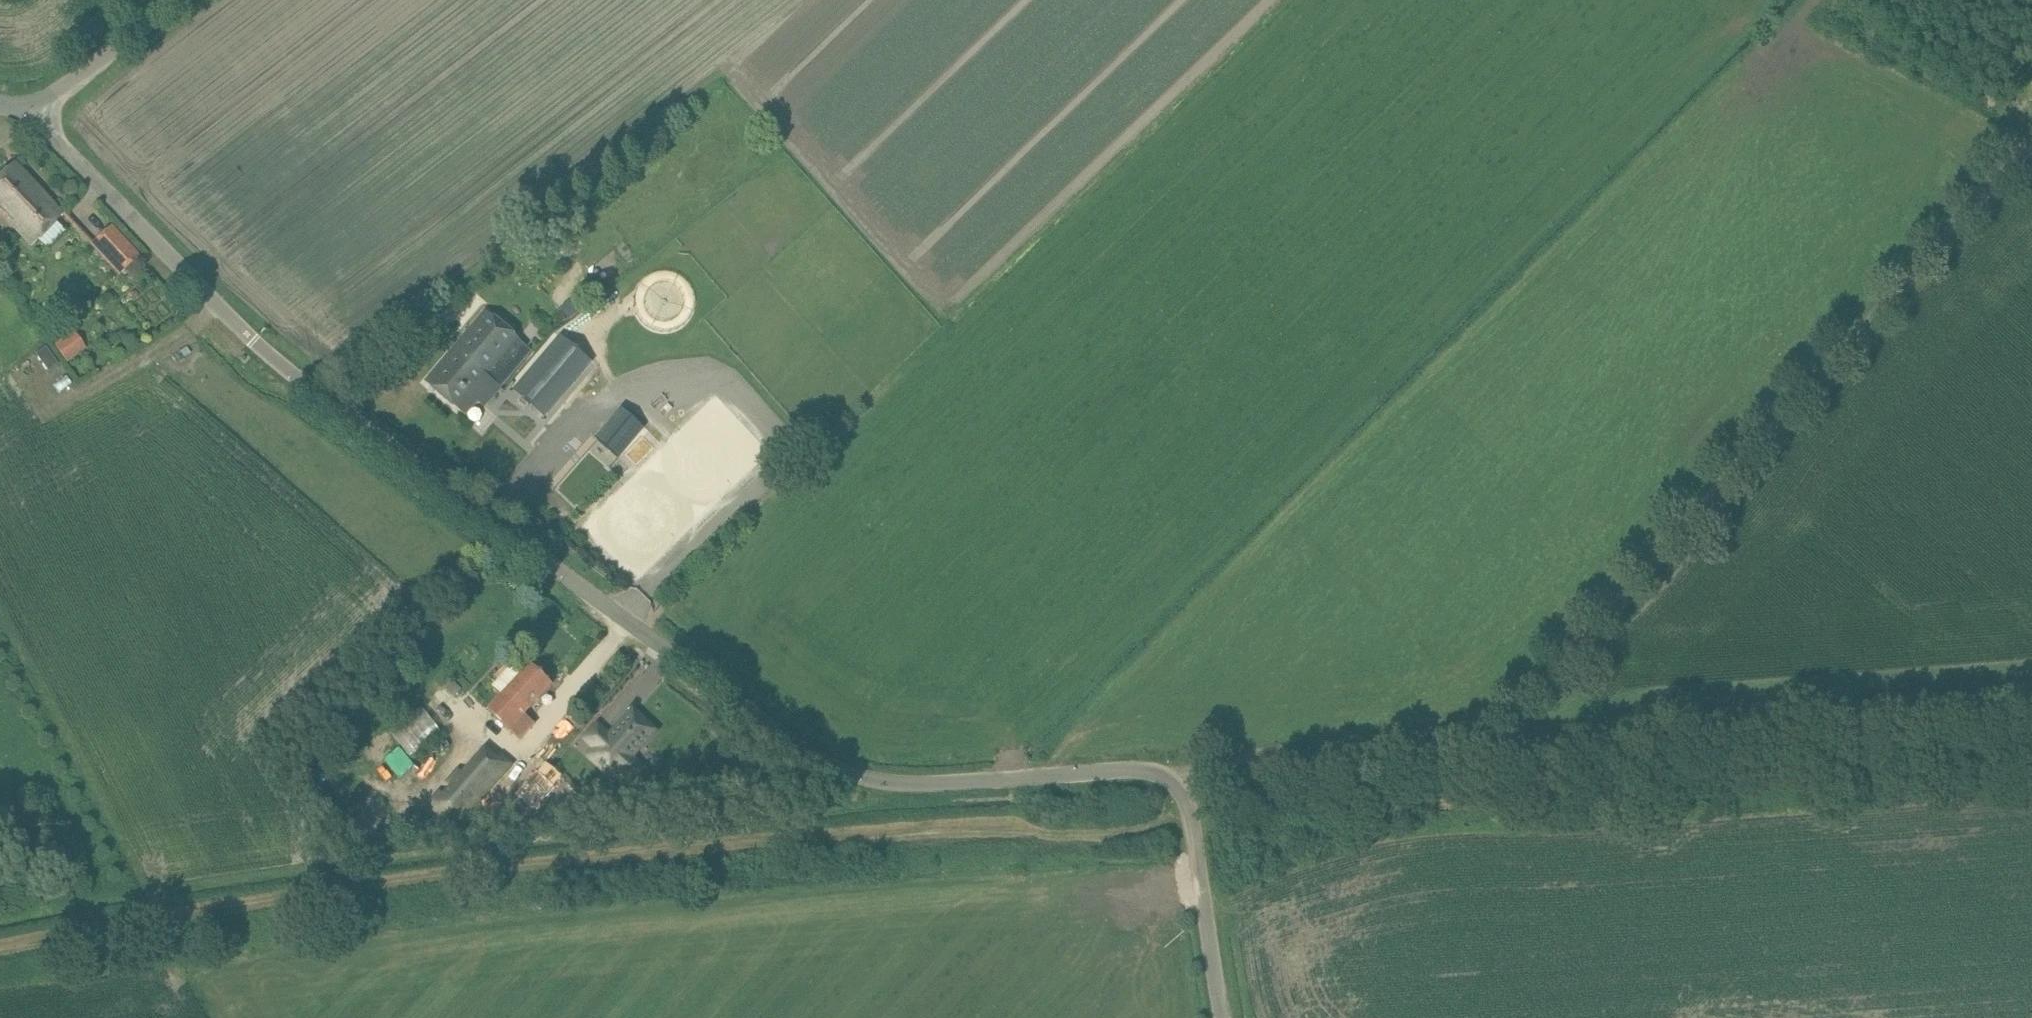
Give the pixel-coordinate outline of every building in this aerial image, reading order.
[(31,243),(62,214),(14,162),(0,176),(0,210),(31,243)] [(139,256),(111,226),(92,244),(120,273),(139,256)] [(561,307),(570,317),(581,308),(571,298),(561,307)] [(486,310),(456,346),(501,386),(532,349),(501,323),(486,310)] [(560,334),(513,389),(546,417),(592,362),(560,334)] [(80,353),(67,335),(55,344),(67,362),(80,353)] [(501,386),(456,346),(426,381),(467,416),(481,400),(486,404),(501,386)] [(616,460),(642,428),(615,406),(589,438),(616,460)] [(531,664),(503,694),(525,714),(553,684),(531,664)] [(503,694),(488,709),(520,739),(535,724),(525,714),(503,694)] [(391,728),(411,758),(443,737),(423,707),(391,728)] [(610,734),(590,756),(614,778),(620,771),(631,782),(645,767),(633,757),(634,756),(632,754),(653,730),(634,713),(613,736),(610,734)] [(537,772),(517,795),(536,810),(555,787),(537,772)] [(472,773),(442,805),(463,825),(488,798),(494,793),(472,773)]
